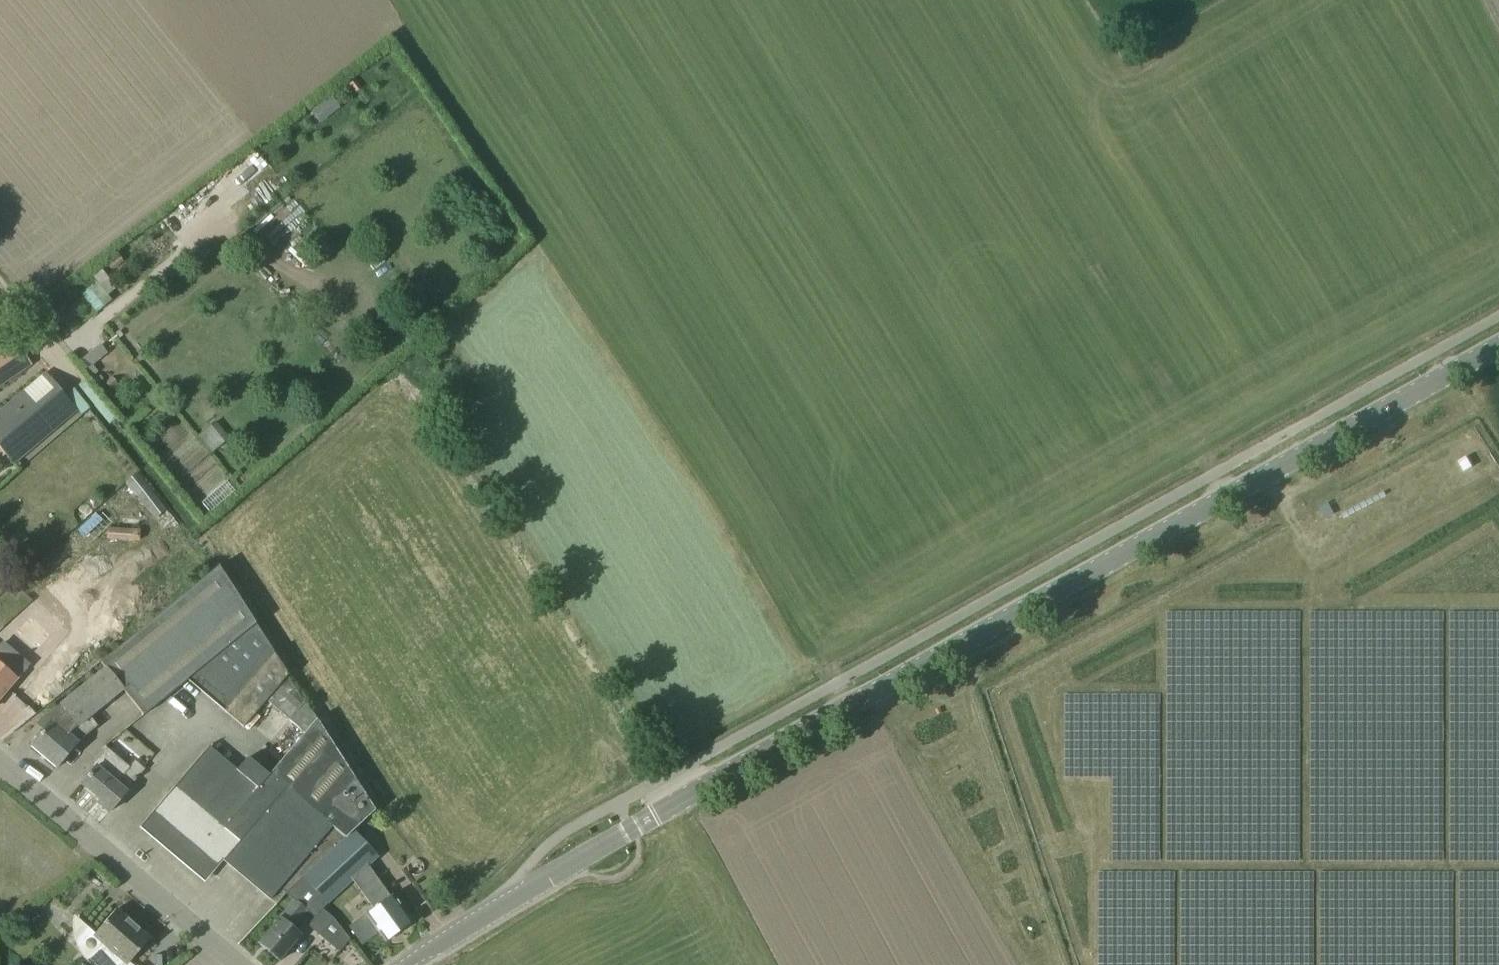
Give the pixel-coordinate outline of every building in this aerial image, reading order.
[(96,312),(111,300),(96,280),(80,291),(96,312)] [(30,363),(12,336),(0,345),(0,384),(30,363)] [(5,453),(14,464),(78,409),(46,371),(0,410),(0,448),(5,453)] [(197,432),(210,449),(227,436),(215,419),(197,432)] [(125,483),(131,489),(156,518),(166,509),(137,472),(125,483)] [(1328,502),(1319,507),(1325,518),(1334,513),(1328,502)] [(140,529),(108,526),(107,539),(140,541),(140,529)] [(187,679),(187,678),(255,623),(218,566),(100,662),(105,668),(36,724),(44,730),(30,746),(31,747),(31,746),(56,766),(55,767),(56,768),(78,742),(97,726),(90,717),(123,690),(142,714),(142,715),(143,716),(187,680),(187,679)] [(286,892),(303,877),(353,830),(375,810),(288,674),(255,623),(187,678),(187,679),(243,727),(268,698),(306,731),(269,774),(251,758),(246,757),(236,768),(209,746),(143,824),(143,830),(200,877),(208,877),(223,860),(270,900),(270,899),(276,904),(286,892)] [(17,679),(0,664),(0,698),(17,679)] [(126,791),(145,769),(135,761),(130,767),(107,747),(93,764),(96,766),(81,784),(100,800),(97,803),(108,813),(126,791)] [(327,903),(353,879),(374,909),(350,927),(362,943),(379,931),(386,940),(411,922),(391,896),(389,897),(367,866),(377,857),(353,830),(303,877),(327,903)] [(323,909),(327,903),(303,877),(286,892),(294,900),(258,942),(280,961),(302,934),(292,926),(306,910),(314,917),(308,925),(319,934),(333,918),(323,909)] [(129,962),(149,939),(116,909),(93,935),(102,942),(92,955),(101,964),(132,964),(129,962)] [(1287,938),(1285,952),(1296,953),(1297,942),(1295,942),(1298,923),(1284,921),(1283,937),(1287,938)] [(329,933),(338,946),(348,939),(339,926),(329,933)]
